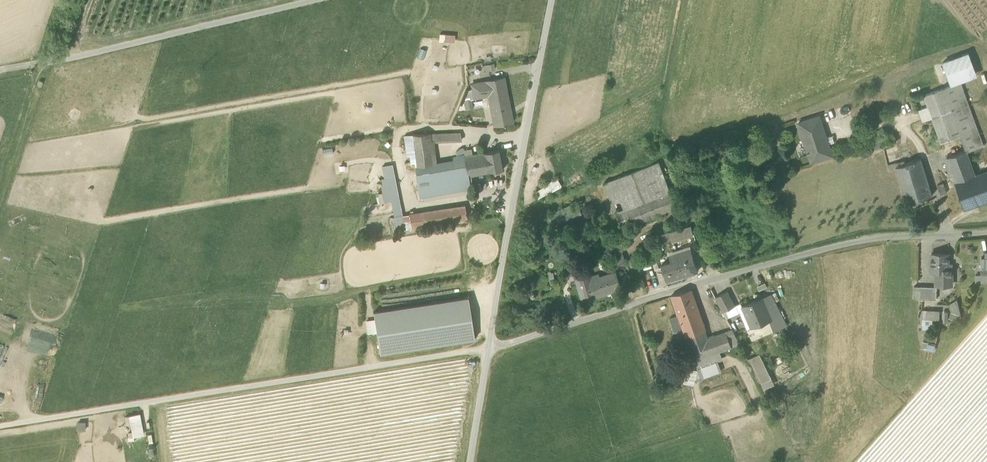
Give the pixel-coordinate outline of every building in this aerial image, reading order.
[(942,62),(951,85),(960,81),(977,75),(969,53),(942,62)] [(488,95),(494,126),(512,122),(503,77),(485,81),(486,81),(471,84),(474,98),(488,95)] [(960,136),(965,150),(966,150),(966,152),(979,147),(984,145),(960,81),(951,85),(943,88),(960,136)] [(932,117),(941,142),(960,136),(943,88),(925,94),(924,94),(928,106),(923,108),(927,119),(932,117)] [(799,122),(811,162),(832,155),(819,116),(799,122)] [(414,153),(420,197),(425,196),(471,188),(469,182),(472,182),(470,176),(468,176),(468,180),(435,186),(430,142),(434,142),(461,140),(460,132),(412,134),(404,136),(407,154),(414,153)] [(869,141),(872,150),(882,146),(881,143),(885,141),(883,136),(869,141)] [(464,156),(464,154),(457,155),(454,156),(455,160),(436,163),(434,142),(430,142),(435,186),(468,180),(468,176),(464,157),(464,156)] [(464,157),(468,176),(470,176),(503,169),(499,149),(464,156),(464,157)] [(975,174),(966,152),(966,150),(965,150),(947,157),(956,181),(975,174)] [(921,158),(898,166),(896,167),(896,168),(902,188),(927,180),(921,158)] [(603,183),(615,214),(670,193),(658,162),(603,183)] [(385,166),(388,178),(392,200),(395,216),(402,215),(392,164),(385,166)] [(975,174),(956,181),(957,183),(986,172),(986,170),(975,174)] [(965,208),(986,200),(986,172),(957,183),(965,208)] [(384,202),(392,200),(388,178),(382,179),(384,202)] [(557,178),(534,189),(539,198),(562,186),(557,178)] [(902,188),(907,204),(932,195),(927,180),(902,188)] [(471,188),(425,196),(425,201),(472,193),(471,188)] [(615,214),(621,229),(676,208),(670,193),(615,214)] [(538,219),(543,231),(581,214),(576,202),(538,219)] [(464,205),(402,215),(395,216),(398,230),(411,227),(411,229),(467,221),(464,205)] [(669,233),(672,241),(693,235),(691,226),(669,233)] [(605,243),(608,253),(610,252),(621,248),(627,246),(624,236),(605,243)] [(610,252),(615,266),(626,262),(621,248),(610,252)] [(691,250),(676,254),(683,276),(698,271),(691,250)] [(666,281),(683,276),(676,254),(669,257),(671,262),(661,265),(666,281)] [(936,271),(948,271),(948,270),(948,255),(932,254),(931,270),(936,271)] [(596,299),(595,297),(590,280),(589,277),(587,270),(573,274),(582,303),(596,299)] [(936,285),(952,285),(952,270),(948,270),(948,271),(936,271),(936,285)] [(599,278),(590,280),(595,297),(621,289),(615,272),(599,278)] [(980,274),(975,274),(975,283),(984,283),(984,275),(980,274)] [(622,283),(625,293),(632,291),(628,280),(622,283)] [(920,299),(936,299),(937,287),(921,287),(920,299)] [(671,296),(678,315),(697,309),(691,291),(671,296)] [(715,298),(723,312),(726,311),(735,306),(727,292),(715,298)] [(770,321),(774,331),(787,326),(782,316),(771,295),(742,306),(744,311),(751,328),(770,321)] [(373,312),(380,354),(475,339),(468,297),(373,312)] [(948,306),(951,312),(961,316),(957,300),(948,306)] [(741,304),(735,306),(726,311),(729,317),(740,313),(744,311),(742,306),(741,304)] [(694,360),(712,354),(713,354),(707,337),(697,309),(678,315),(683,329),(686,337),(694,360)] [(922,310),(922,319),(933,320),(939,321),(940,311),(922,310)] [(751,328),(744,311),(740,313),(747,330),(751,328)] [(961,316),(951,312),(949,319),(959,323),(961,316)] [(675,332),(683,329),(678,315),(670,318),(675,332)] [(933,320),(922,319),(921,330),(930,330),(930,327),(932,327),(933,320)] [(751,328),(747,330),(752,340),(774,331),(770,321),(751,328)] [(732,330),(714,336),(719,352),(740,344),(732,330)] [(928,334),(927,342),(936,344),(937,336),(928,334)] [(707,337),(713,354),(719,352),(714,336),(713,335),(707,337)] [(935,350),(936,344),(927,342),(923,341),(922,348),(935,350)] [(719,352),(713,354),(712,354),(715,360),(721,358),(719,352)] [(696,367),(715,360),(712,354),(694,360),(696,367)] [(748,359),(760,382),(770,377),(758,354),(748,359)] [(719,374),(715,360),(696,367),(698,370),(701,380),(719,374)] [(701,380),(698,370),(685,369),(683,385),(694,387),(694,382),(701,380)] [(774,385),(770,377),(760,382),(764,390),(774,385)] [(140,414),(129,416),(133,437),(144,435),(140,414)]
